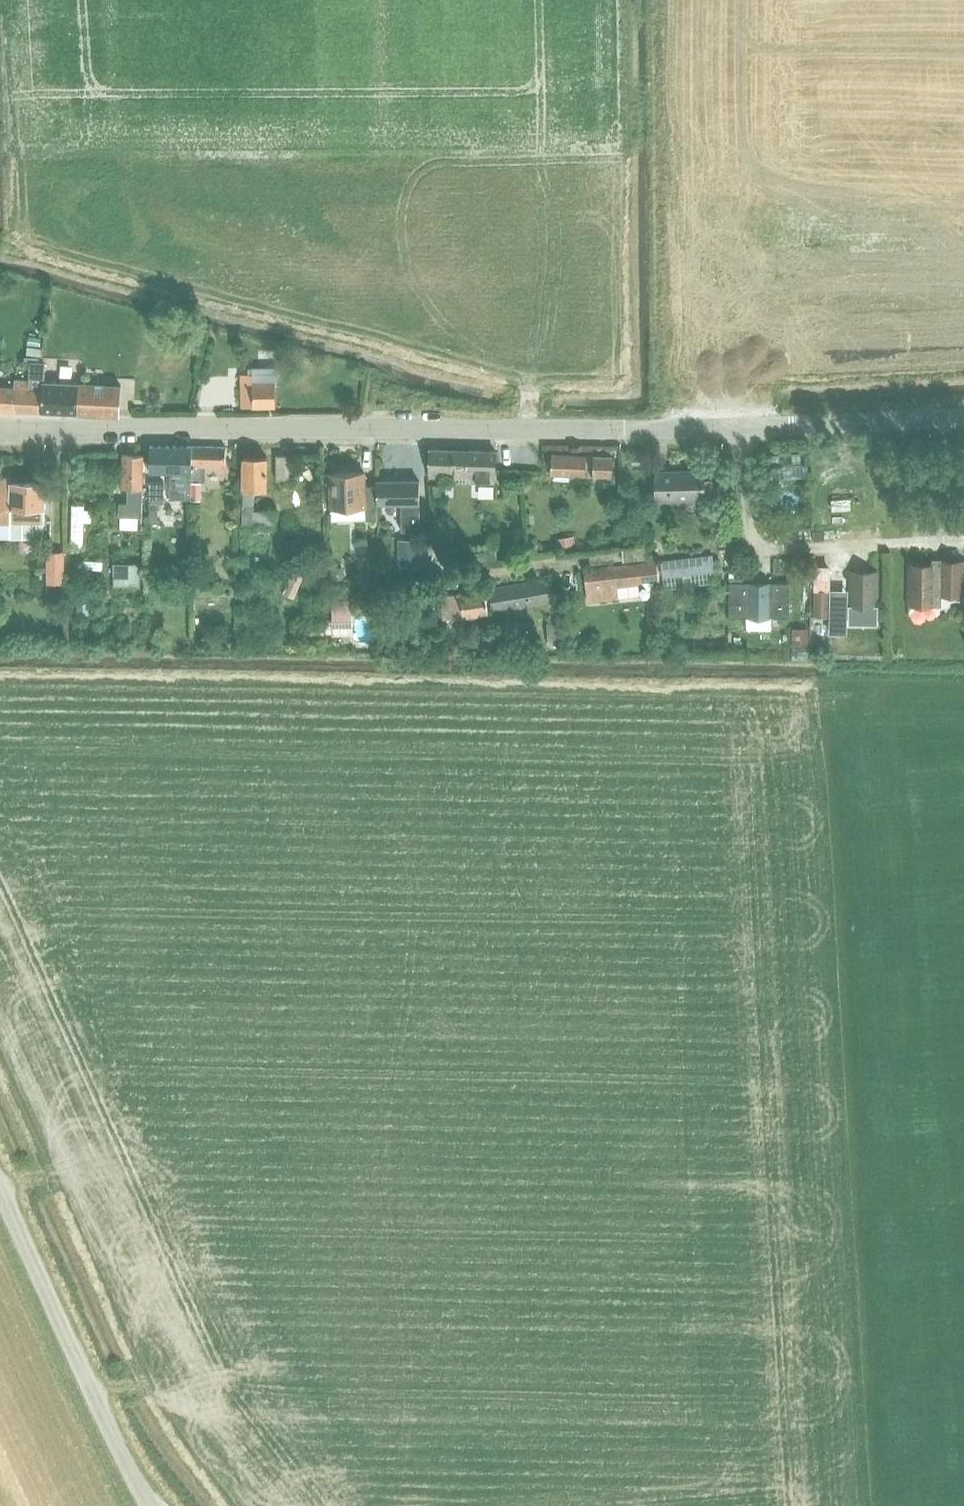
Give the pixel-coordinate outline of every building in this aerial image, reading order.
[(29,336),(28,346),(40,347),(41,337),(29,336)] [(57,372),(71,372),(71,358),(57,358),(57,372)] [(30,379),(28,411),(119,415),(121,385),(45,381),(46,361),(30,361),(29,379),(30,379)] [(252,373),(241,374),(242,382),(242,407),(276,406),(276,381),(279,381),(278,365),(252,365),(252,373)] [(28,411),(30,379),(29,379),(16,378),(15,387),(0,386),(0,410),(28,411)] [(192,445),(150,445),(151,454),(151,472),(170,472),(170,498),(191,498),(191,481),(192,445)] [(192,445),(191,481),(200,481),(201,465),(225,467),(226,446),(192,445)] [(496,482),(496,451),(429,448),(429,471),(430,471),(430,479),(441,479),(442,472),(455,472),(455,481),(496,482)] [(123,453),(122,487),(128,488),(128,502),(120,502),(119,516),(143,516),(144,454),(123,453)] [(580,481),(580,476),(586,476),(587,455),(552,454),(551,474),(554,474),(553,480),(580,481)] [(290,478),(290,455),(277,455),(276,478),(290,478)] [(274,523),(274,510),(254,510),(254,489),(267,489),(267,456),(244,456),(243,522),(274,523)] [(614,457),(594,456),(594,475),(614,476),(614,457)] [(365,471),(331,471),(331,507),(331,520),(366,520),(378,519),(378,507),(378,502),(377,486),(365,486),(365,471)] [(655,472),(656,498),(705,497),(705,471),(655,472)] [(44,534),(46,482),(12,481),(12,477),(0,477),(0,534),(44,534)] [(165,481),(150,481),(150,502),(158,502),(165,502),(165,481)] [(200,481),(191,481),(191,498),(200,498),(200,481)] [(420,481),(376,481),(377,486),(378,502),(403,502),(403,529),(419,529),(419,502),(420,502),(420,481)] [(850,496),(832,497),(833,508),(851,507),(850,496)] [(158,521),(158,502),(150,502),(150,521),(154,521),(158,521)] [(734,517),(721,517),(721,532),(734,532),(734,517)] [(556,539),(558,547),(575,544),(574,536),(556,539)] [(419,542),(399,542),(399,564),(419,564),(419,542)] [(624,560),(646,558),(645,545),(623,548),(624,560)] [(496,547),(475,550),(477,561),(498,558),(496,547)] [(64,582),(64,551),(48,551),(48,582),(64,582)] [(713,554),(661,560),(663,576),(715,569),(713,554)] [(938,557),(938,561),(909,561),(909,602),(939,602),(939,591),(963,591),(963,557),(938,557)] [(141,563),(115,562),(114,585),(141,585),(141,563)] [(609,567),(586,569),(590,601),(613,598),(613,597),(635,594),(640,594),(639,582),(649,581),(654,580),(652,562),(647,562),(609,567)] [(294,569),(285,592),(294,596),(303,573),(294,569)] [(849,615),(878,615),(878,571),(850,571),(849,615)] [(490,588),(493,609),(553,599),(550,579),(490,588)] [(790,582),(774,582),(730,582),(730,616),(745,616),(773,616),(790,617),(790,582)] [(63,597),(63,586),(52,586),(52,597),(63,597)] [(444,619),(489,612),(486,588),(441,595),(444,619)] [(830,590),(814,590),(814,617),(830,618),(830,590)] [(354,599),(333,599),(333,635),(355,635),(354,599)] [(88,600),(77,606),(83,616),(93,611),(88,600)] [(558,619),(548,620),(550,645),(561,645),(558,619)] [(650,619),(650,630),(658,630),(658,619),(650,619)] [(311,622),(311,633),(325,633),(325,622),(311,622)] [(828,628),(813,627),(813,646),(827,646),(828,628)] [(808,644),(809,628),(793,628),(793,644),(808,644)]
